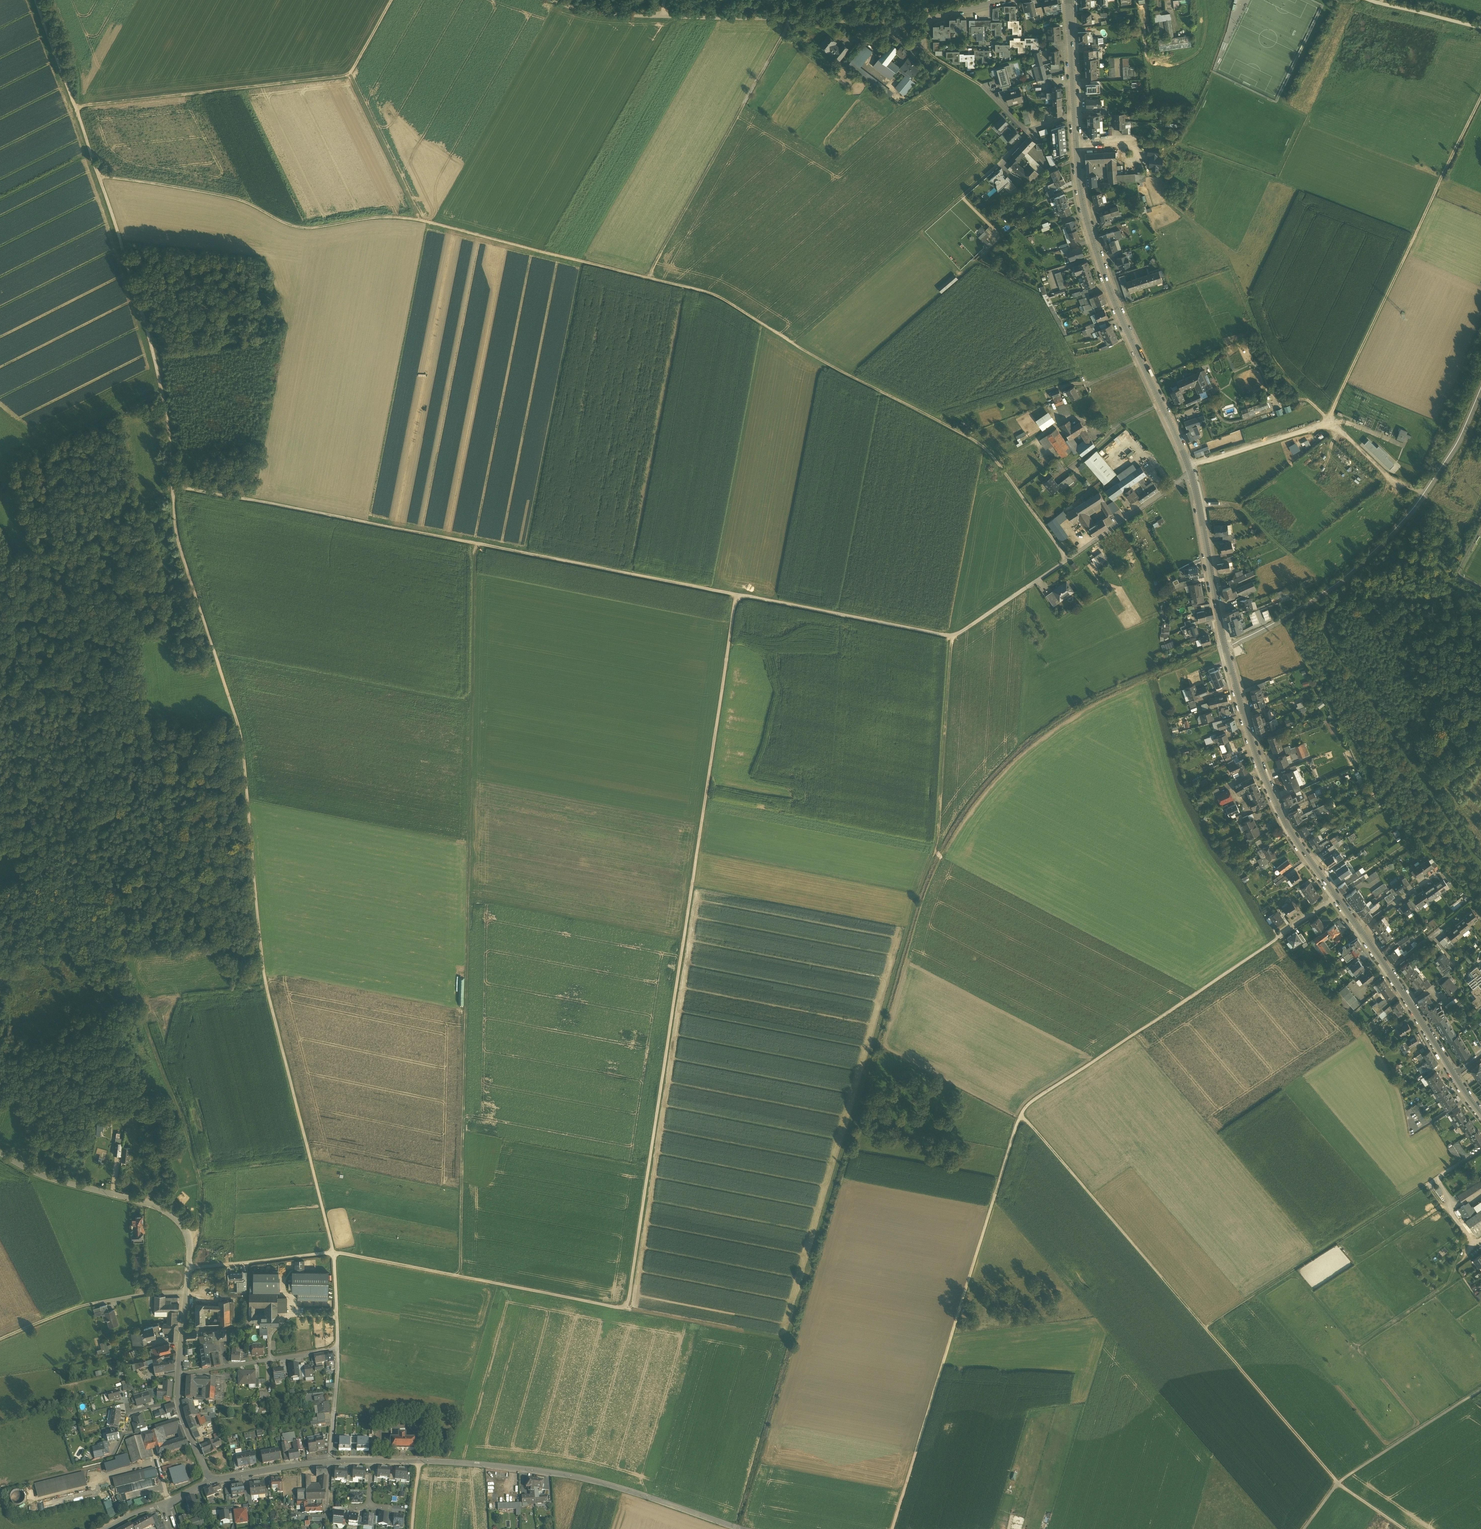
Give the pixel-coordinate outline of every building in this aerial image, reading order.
[(1034,0),(1022,3),(1024,13),(1029,12),(1030,17),(1037,15),(1035,8),(1034,0)] [(1043,0),(1043,2),(1045,9),(1045,12),(1052,10),(1050,0),(1043,0)] [(1052,10),(1058,9),(1059,12),(1062,12),(1062,4),(1061,4),(1058,5),(1057,0),(1050,0),(1052,10)] [(1016,6),(1004,6),(1004,11),(1009,11),(1009,21),(1017,21),(1017,17),(1016,17),(1016,6)] [(1091,14),(1082,14),(1083,24),(1092,23),(1091,14)] [(1160,15),(1154,16),(1155,22),(1163,21),(1164,21),(1171,20),(1170,14),(1160,15)] [(961,20),(961,21),(960,22),(960,18),(957,18),(957,22),(956,22),(956,32),(962,31),(962,30),(966,30),(966,19),(961,20)] [(949,20),(949,26),(945,26),(945,28),(943,28),(943,25),(941,25),(941,28),(939,28),(939,26),(933,26),(933,37),(939,37),(939,38),(945,38),(945,36),(950,35),(950,32),(956,32),(956,22),(956,20),(949,20)] [(1171,20),(1164,21),(1166,39),(1174,38),(1171,20)] [(1163,21),(1155,22),(1158,40),(1165,39),(1163,21)] [(1002,36),(1001,22),(991,22),(991,26),(991,28),(995,28),(995,36),(1002,36)] [(984,37),(983,26),(980,26),(977,27),(975,27),(972,27),(971,27),(971,32),(977,31),(977,33),(977,41),(984,41),(984,37)] [(1087,32),(1078,32),(1078,42),(1087,42),(1087,38),(1087,32)] [(843,45),(840,49),(835,44),(836,43),(829,36),(821,45),(829,51),(830,50),(835,54),(834,56),(840,60),(848,49),(843,45)] [(1158,40),(1160,51),(1191,47),(1190,36),(1174,38),(1166,39),(1165,39),(1158,40)] [(1021,39),(1019,39),(1019,38),(1014,38),(1014,40),(1010,40),(1010,45),(1010,47),(1020,47),(1020,53),(1025,53),(1025,45),(1025,41),(1021,41),(1021,39)] [(1038,49),(1038,38),(1025,38),(1025,41),(1025,45),(1033,45),(1033,49),(1038,49)] [(901,47),(894,41),(891,44),(898,50),(901,47)] [(934,51),(935,51),(935,55),(942,55),(942,51),(939,51),(939,42),(933,43),(934,51)] [(898,50),(891,44),(889,47),(896,53),(898,50)] [(1010,47),(1010,45),(1000,45),(1000,44),(995,44),(995,52),(1004,52),(1004,57),(1010,57),(1010,47)] [(864,45),(852,61),(860,67),(872,51),(864,45)] [(896,53),(889,47),(879,60),(886,65),(890,60),(896,53)] [(908,52),(901,47),(898,50),(905,56),(908,52)] [(989,50),(979,51),(979,50),(974,50),(974,54),(974,57),(984,57),(984,63),(989,62),(989,50)] [(1093,51),(1084,51),(1084,60),(1094,59),(1093,51)] [(959,52),(946,52),(946,59),(954,58),(955,63),(960,63),(960,54),(959,52)] [(1040,52),(1034,53),(1037,66),(1043,65),(1040,52)] [(974,54),(964,55),(964,54),(960,54),(960,61),(969,61),(969,67),(975,67),(974,57),(974,54)] [(1059,55),(1050,55),(1051,63),(1059,63),(1059,55)] [(890,60),(886,65),(879,60),(879,59),(873,67),(890,80),(899,70),(900,68),(890,60)] [(919,68),(908,59),(900,68),(912,77),(919,68)] [(1094,59),(1084,60),(1085,69),(1097,68),(1096,59),(1094,59)] [(860,67),(852,61),(848,65),(856,72),(859,69),(860,67)] [(1043,65),(1037,66),(1039,73),(1041,80),(1046,79),(1046,76),(1043,65)] [(1006,66),(995,69),(1000,88),(1002,87),(1010,85),(1011,85),(1008,72),(1006,66)] [(912,77),(900,68),(899,70),(905,76),(910,80),(910,79),(912,77)] [(1097,68),(1085,69),(1085,79),(1097,78),(1097,68)] [(892,94),(859,69),(856,72),(890,97),(892,94)] [(910,80),(905,76),(895,88),(904,96),(915,83),(910,79),(910,80)] [(1089,85),(1086,85),(1086,88),(1086,93),(1098,93),(1100,93),(1100,89),(1100,84),(1091,85),(1089,85)] [(1061,88),(1052,88),(1052,94),(1052,98),(1061,97),(1061,88)] [(1003,91),(998,92),(1000,98),(1007,96),(1006,94),(1011,93),(1009,89),(1003,91)] [(1011,93),(1006,94),(1007,96),(1009,105),(1016,103),(1015,101),(1022,99),(1019,91),(1019,89),(1014,91),(1015,92),(1011,93)] [(1061,97),(1052,98),(1052,103),(1053,106),(1062,106),(1061,97)] [(1101,106),(1101,100),(1101,99),(1086,100),(1087,108),(1101,107),(1101,106)] [(1053,106),(1053,111),(1050,111),(1050,114),(1053,115),(1062,115),(1062,106),(1053,106)] [(1027,111),(1022,112),(1025,124),(1031,123),(1027,111)] [(1130,121),(1124,121),(1124,115),(1120,115),(1119,114),(1118,114),(1117,115),(1115,115),(1115,116),(1114,117),(1115,128),(1116,128),(1117,129),(1118,129),(1119,128),(1122,128),(1125,128),(1128,128),(1131,128),(1130,121)] [(1002,118),(995,125),(1000,131),(1001,131),(1006,125),(1008,124),(1002,118)] [(1006,125),(1001,131),(1000,131),(1000,132),(1002,134),(1009,128),(1006,125)] [(1064,125),(1051,130),(1052,130),(1052,133),(1053,133),(1054,137),(1065,136),(1064,126),(1065,126),(1064,125)] [(1097,127),(1088,128),(1088,136),(1097,136),(1097,133),(1097,127)] [(1009,128),(1002,134),(1006,137),(1012,131),(1009,128)] [(1012,131),(1006,137),(1011,143),(1019,136),(1019,134),(1014,129),(1012,131)] [(1065,136),(1054,137),(1054,141),(1053,141),(1053,149),(1054,149),(1055,156),(1067,152),(1066,152),(1065,136)] [(1029,137),(1019,147),(1025,154),(1027,152),(1032,147),(1035,143),(1029,137)] [(1019,147),(1012,155),(1014,157),(1018,161),(1022,157),(1024,155),(1025,154),(1019,147)] [(1158,148),(1148,147),(1148,154),(1153,155),(1156,155),(1157,155),(1158,148)] [(1027,152),(1025,154),(1024,155),(1030,163),(1029,164),(1040,175),(1045,171),(1027,152)] [(1115,152),(1104,153),(1104,163),(1107,162),(1108,171),(1117,170),(1115,152)] [(1104,153),(1085,154),(1086,164),(1092,163),(1099,163),(1104,163),(1104,153)] [(1052,155),(1046,156),(1051,167),(1056,164),(1052,155)] [(1162,159),(1156,158),(1156,155),(1153,155),(1152,158),(1150,158),(1149,166),(1153,167),(1153,171),(1157,171),(1157,167),(1161,168),(1162,159)] [(1025,171),(1016,163),(1012,168),(1025,179),(1029,174),(1025,171)] [(1002,176),(1001,174),(1003,173),(1002,168),(994,175),(995,176),(990,180),(995,182),(995,181),(995,182),(996,183),(997,184),(996,185),(998,191),(1005,185),(1004,183),(1006,182),(1008,185),(1011,182),(1012,181),(1008,177),(1005,179),(1004,178),(1005,177),(1003,175),(1002,176)] [(1053,172),(1050,173),(1054,180),(1062,176),(1058,169),(1053,172)] [(1117,174),(1108,175),(1109,182),(1111,182),(1111,183),(1117,183),(1117,174)] [(1093,176),(1087,176),(1087,187),(1096,186),(1097,186),(1097,184),(1096,175),(1093,176)] [(1062,176),(1054,180),(1055,184),(1057,187),(1065,183),(1062,176)] [(1008,185),(1005,188),(1009,193),(1016,187),(1011,182),(1008,185)] [(1101,193),(1093,195),(1095,206),(1102,204),(1103,204),(1103,203),(1101,193)] [(1055,198),(1054,198),(1055,202),(1056,204),(1066,200),(1064,194),(1055,198)] [(1066,200),(1056,204),(1057,207),(1058,211),(1069,207),(1066,200)] [(1116,206),(1110,208),(1112,213),(1113,213),(1114,215),(1119,213),(1117,206),(1116,206)] [(1069,207),(1058,211),(1060,217),(1071,213),(1069,207)] [(1104,210),(1098,212),(1102,226),(1111,223),(1108,214),(1112,213),(1110,208),(1104,210)] [(1074,221),(1065,224),(1065,225),(1064,227),(1068,229),(1069,232),(1077,230),(1074,221)] [(992,245),(986,239),(994,231),(990,226),(978,237),(985,243),(983,245),(988,249),(992,245)] [(1069,232),(1068,233),(1071,242),(1080,239),(1077,230),(1069,232)] [(1120,230),(1113,232),(1114,235),(1116,240),(1120,239),(1119,237),(1122,236),(1120,230)] [(1108,234),(1099,237),(1102,245),(1109,243),(1107,237),(1109,237),(1108,234)] [(1114,241),(1105,244),(1108,253),(1117,251),(1114,241)] [(1070,250),(1069,251),(1071,260),(1083,256),(1080,247),(1070,250)] [(1123,257),(1117,259),(1118,262),(1117,262),(1118,266),(1119,266),(1120,269),(1129,266),(1128,263),(1129,263),(1128,259),(1127,259),(1126,256),(1123,257)] [(1087,262),(1078,265),(1073,267),(1074,271),(1075,271),(1076,271),(1077,274),(1081,273),(1084,282),(1093,279),(1087,262)] [(1065,287),(1061,272),(1055,274),(1059,289),(1065,287)] [(1159,272),(1143,277),(1146,286),(1162,281),(1159,272)] [(942,293),(959,278),(954,273),(938,288),(942,293)] [(1143,277),(1126,282),(1127,284),(1128,287),(1128,288),(1129,291),(1146,286),(1143,277)] [(1093,279),(1084,282),(1086,289),(1092,287),(1095,286),(1093,279)] [(1088,293),(1082,295),(1085,304),(1091,302),(1090,298),(1088,293)] [(1103,293),(1093,296),(1093,297),(1090,298),(1091,302),(1105,297),(1103,293)] [(1052,305),(1046,294),(1042,295),(1048,307),(1052,305)] [(1105,297),(1091,302),(1091,303),(1083,305),(1085,310),(1094,307),(1097,306),(1107,302),(1105,297)] [(1052,305),(1048,307),(1053,315),(1057,314),(1052,305)] [(1104,310),(1091,316),(1094,323),(1098,321),(1098,322),(1104,320),(1108,318),(1104,310)] [(1061,322),(1058,324),(1064,336),(1067,335),(1064,329),(1061,324),(1062,324),(1061,322)] [(1101,329),(1100,329),(1101,329),(1104,337),(1114,332),(1111,324),(1107,326),(1101,329)] [(1091,327),(1082,330),(1084,335),(1095,330),(1093,327),(1091,327)] [(1114,332),(1104,337),(1108,345),(1118,340),(1114,332)] [(1262,362),(1259,356),(1254,359),(1256,364),(1262,362)] [(1200,372),(1191,376),(1195,385),(1199,393),(1199,394),(1200,394),(1202,399),(1208,396),(1207,394),(1209,394),(1207,389),(1208,389),(1204,381),(1208,379),(1204,370),(1200,372)] [(1191,376),(1177,382),(1179,389),(1180,388),(1181,391),(1195,385),(1191,376)] [(1066,391),(1068,395),(1071,400),(1079,396),(1074,386),(1066,391)] [(1181,391),(1180,388),(1179,389),(1171,392),(1171,393),(1175,403),(1185,399),(1181,391)] [(1059,390),(1051,392),(1053,397),(1053,398),(1061,396),(1061,395),(1059,390)] [(1199,394),(1185,401),(1187,406),(1202,399),(1200,394),(1199,394)] [(1266,402),(1247,409),(1249,415),(1268,407),(1266,402)] [(1247,408),(1241,410),(1244,417),(1249,415),(1247,409),(1247,408)] [(1048,412),(1036,421),(1042,430),(1054,421),(1048,412)] [(1203,415),(1184,422),(1187,429),(1206,422),(1203,415)] [(1069,421),(1061,426),(1069,439),(1075,435),(1071,428),(1073,427),(1069,421)] [(1088,434),(1081,422),(1073,427),(1071,428),(1075,435),(1080,432),(1083,437),(1088,434)] [(1196,435),(1192,427),(1189,428),(1190,431),(1193,439),(1194,439),(1194,440),(1197,438),(1196,436),(1196,435)] [(1065,441),(1057,429),(1046,435),(1062,457),(1071,450),(1065,442),(1066,441),(1065,441)] [(1407,431),(1400,429),(1396,439),(1403,442),(1407,431)] [(1016,444),(1017,446),(1023,443),(1022,440),(1028,437),(1025,431),(1016,436),(1019,443),(1016,444)] [(1190,431),(1183,434),(1186,442),(1193,439),(1190,431)] [(1078,451),(1069,439),(1065,441),(1066,441),(1065,442),(1071,450),(1074,454),(1078,451)] [(1306,448),(1311,444),(1308,439),(1303,443),(1306,448)] [(1078,451),(1082,456),(1095,446),(1091,440),(1087,443),(1078,451)] [(1377,448),(1368,440),(1364,444),(1390,469),(1394,465),(1386,457),(1388,455),(1379,446),(1377,448)] [(1196,457),(1211,452),(1209,446),(1194,451),(1196,457)] [(1116,474),(1096,451),(1085,461),(1103,482),(1103,483),(1103,484),(1116,474)] [(1121,480),(1117,483),(1123,491),(1130,486),(1137,481),(1141,478),(1146,474),(1140,466),(1121,480)] [(1116,474),(1103,484),(1105,491),(1117,483),(1121,480),(1116,474)] [(1069,476),(1057,485),(1059,487),(1060,487),(1063,490),(1074,481),(1069,476)] [(1057,485),(1052,478),(1044,483),(1048,489),(1049,488),(1052,492),(1059,487),(1057,485)] [(1141,478),(1137,481),(1142,488),(1147,485),(1141,478)] [(1147,485),(1142,488),(1145,493),(1149,498),(1158,491),(1151,482),(1147,485)] [(1117,483),(1105,491),(1111,499),(1116,496),(1123,491),(1117,483)] [(1138,497),(1130,486),(1123,491),(1131,502),(1138,497)] [(1099,493),(1075,508),(1080,515),(1086,512),(1104,500),(1099,493)] [(1145,493),(1138,498),(1142,503),(1149,498),(1145,493)] [(1104,500),(1086,512),(1088,515),(1102,506),(1106,504),(1104,500)] [(1113,502),(1107,505),(1110,510),(1116,505),(1113,502)] [(1107,505),(1106,504),(1102,506),(1108,516),(1112,514),(1110,510),(1107,505)] [(1116,505),(1110,510),(1112,514),(1120,509),(1116,505)] [(1075,508),(1066,514),(1066,515),(1073,525),(1080,520),(1078,517),(1080,515),(1075,508)] [(1088,515),(1086,512),(1080,515),(1078,517),(1080,520),(1086,530),(1089,528),(1094,525),(1088,515)] [(1068,536),(1055,517),(1048,523),(1061,541),(1068,536)] [(1094,525),(1089,528),(1092,533),(1095,532),(1096,534),(1107,528),(1102,520),(1094,525)] [(1227,525),(1221,526),(1219,526),(1214,526),(1215,536),(1222,535),(1228,535),(1228,534),(1227,525)] [(1229,543),(1220,544),(1222,553),(1226,553),(1233,551),(1231,543),(1231,542),(1229,543)] [(1101,552),(1094,557),(1097,561),(1104,556),(1101,552)] [(1223,563),(1217,565),(1218,571),(1225,570),(1224,563),(1223,563)] [(1188,568),(1188,569),(1189,575),(1189,576),(1198,575),(1197,567),(1189,568),(1188,568)] [(1254,570),(1245,574),(1246,578),(1247,578),(1256,574),(1254,570)] [(1237,578),(1228,581),(1229,584),(1239,581),(1246,578),(1245,574),(1243,575),(1237,578)] [(1066,582),(1053,591),(1059,599),(1067,593),(1069,595),(1073,592),(1066,582)] [(1253,582),(1245,586),(1247,591),(1240,594),(1242,597),(1249,593),(1250,593),(1256,590),(1253,582)] [(1192,584),(1188,585),(1190,592),(1191,591),(1193,597),(1203,595),(1201,583),(1192,584)] [(1245,586),(1232,592),(1233,594),(1234,597),(1240,594),(1247,591),(1245,586)] [(1231,587),(1222,590),(1225,597),(1233,594),(1232,592),(1231,587)] [(1271,595),(1274,600),(1285,595),(1283,590),(1271,595)] [(1053,591),(1046,596),(1053,606),(1057,604),(1056,601),(1059,599),(1053,591)] [(1193,597),(1191,598),(1192,603),(1204,601),(1203,595),(1193,597)] [(1248,599),(1241,601),(1243,609),(1253,607),(1251,603),(1249,603),(1248,599)] [(1205,609),(1204,609),(1204,611),(1206,620),(1214,617),(1212,609),(1211,609),(1210,607),(1205,609)] [(1204,610),(1194,613),(1195,619),(1198,618),(1199,621),(1206,620),(1204,611),(1204,610)] [(1235,612),(1223,615),(1224,620),(1227,619),(1236,617),(1236,615),(1235,612)] [(1236,615),(1236,617),(1227,619),(1229,628),(1230,635),(1236,634),(1236,633),(1243,631),(1241,622),(1239,614),(1236,615)] [(1195,622),(1180,627),(1181,630),(1183,630),(1196,625),(1195,622)] [(1170,636),(1170,623),(1162,623),(1162,636),(1170,636)] [(1196,625),(1183,630),(1185,635),(1189,634),(1190,637),(1199,634),(1196,625)] [(1209,635),(1203,637),(1203,638),(1200,639),(1202,645),(1211,643),(1209,635)] [(1192,669),(1183,672),(1185,679),(1195,676),(1192,669)] [(1210,673),(1213,680),(1222,677),(1219,669),(1210,673)] [(1222,677),(1213,680),(1216,688),(1221,686),(1225,684),(1222,677)] [(1194,685),(1186,688),(1188,695),(1185,697),(1186,701),(1198,697),(1203,695),(1201,689),(1196,691),(1194,685)] [(1260,688),(1250,691),(1253,700),(1263,697),(1260,688)] [(1226,695),(1216,698),(1217,705),(1223,704),(1223,705),(1228,703),(1226,695)] [(1253,700),(1255,707),(1265,704),(1263,697),(1253,700)] [(1269,708),(1264,710),(1266,717),(1261,719),(1262,722),(1269,721),(1273,719),(1269,708)] [(1212,712),(1200,715),(1202,722),(1214,719),(1212,712)] [(1260,714),(1252,716),(1255,725),(1262,722),(1261,719),(1260,714)] [(1273,719),(1269,721),(1262,722),(1263,725),(1267,724),(1268,727),(1268,729),(1275,727),(1273,719)] [(1234,720),(1225,722),(1227,727),(1228,727),(1229,730),(1237,728),(1234,720)] [(1224,723),(1218,724),(1219,729),(1225,728),(1226,731),(1229,730),(1228,727),(1227,727),(1225,722),(1224,723)] [(1262,722),(1255,725),(1257,733),(1265,730),(1264,728),(1263,725),(1262,722)] [(1226,734),(1213,738),(1214,739),(1213,739),(1214,742),(1215,742),(1219,741),(1220,744),(1229,741),(1226,734)] [(1277,734),(1268,737),(1271,744),(1280,741),(1277,734)] [(1229,741),(1220,744),(1223,754),(1232,750),(1229,741)] [(1280,741),(1271,744),(1273,752),(1283,748),(1280,741)] [(1301,744),(1295,746),(1297,751),(1300,758),(1305,756),(1301,744)] [(1285,754),(1280,756),(1280,757),(1276,759),(1279,767),(1288,763),(1286,756),(1285,754)] [(1243,759),(1235,763),(1230,766),(1231,766),(1233,771),(1234,771),(1234,770),(1237,769),(1240,775),(1245,773),(1248,771),(1243,759)] [(1237,769),(1234,770),(1234,771),(1233,771),(1231,766),(1229,767),(1231,771),(1227,773),(1230,778),(1234,776),(1234,777),(1240,775),(1237,769)] [(1289,772),(1282,775),(1285,782),(1288,780),(1295,777),(1292,771),(1289,772)] [(1358,771),(1354,773),(1359,784),(1364,782),(1358,771)] [(1253,777),(1247,780),(1242,782),(1246,790),(1247,790),(1249,789),(1247,786),(1255,782),(1256,782),(1253,777)] [(1295,777),(1288,780),(1285,782),(1288,789),(1293,786),(1298,784),(1295,777)] [(1242,782),(1234,787),(1238,795),(1246,790),(1242,782)] [(1255,782),(1247,786),(1249,789),(1247,790),(1251,798),(1251,799),(1261,794),(1255,782)] [(1298,784),(1293,786),(1295,792),(1301,789),(1298,784)] [(1218,788),(1212,791),(1214,796),(1218,795),(1221,794),(1218,788)] [(1221,794),(1218,795),(1222,803),(1232,799),(1228,790),(1221,794)] [(1261,794),(1251,799),(1251,798),(1249,799),(1253,809),(1266,804),(1262,794),(1261,794)] [(1290,794),(1282,798),(1286,806),(1294,802),(1292,798),(1291,796),(1290,794)] [(1332,802),(1325,806),(1328,811),(1334,808),(1332,802)] [(1228,807),(1226,808),(1226,809),(1229,816),(1240,812),(1238,808),(1237,808),(1235,804),(1228,807)] [(1324,804),(1313,809),(1315,814),(1316,816),(1328,811),(1325,806),(1324,804)] [(1296,811),(1288,814),(1291,820),(1297,817),(1296,816),(1298,815),(1299,817),(1301,816),(1300,816),(1299,813),(1298,810),(1296,811),(1296,810),(1296,811)] [(1303,814),(1300,816),(1302,820),(1305,818),(1305,819),(1305,818),(1305,819),(1310,816),(1310,815),(1311,814),(1310,811),(1303,814)] [(1297,817),(1291,820),(1293,824),(1299,821),(1302,820),(1300,816),(1301,816),(1299,817),(1298,815),(1296,816),(1297,817)] [(1250,819),(1241,823),(1245,830),(1256,825),(1252,818),(1250,819)] [(1256,825),(1245,830),(1249,838),(1253,836),(1257,834),(1257,833),(1258,832),(1258,831),(1256,825)] [(1306,825),(1298,829),(1301,836),(1309,832),(1307,829),(1306,825)] [(1348,837),(1351,842),(1357,837),(1354,832),(1348,837)] [(1320,833),(1309,840),(1312,844),(1323,838),(1320,833)] [(1261,837),(1249,843),(1251,845),(1262,839),(1261,837)] [(1312,844),(1312,845),(1316,852),(1324,847),(1321,843),(1326,840),(1324,837),(1323,838),(1312,844)] [(1265,848),(1263,849),(1264,851),(1266,855),(1273,852),(1270,846),(1269,845),(1269,846),(1265,848)] [(1271,854),(1267,856),(1268,858),(1270,861),(1276,857),(1273,852),(1271,854)] [(1326,859),(1325,860),(1329,867),(1337,862),(1335,859),(1332,855),(1326,859)] [(1431,863),(1426,857),(1423,860),(1422,862),(1420,864),(1421,865),(1426,872),(1433,867),(1431,863)] [(1264,860),(1262,858),(1261,859),(1258,860),(1260,865),(1262,867),(1265,865),(1267,864),(1268,863),(1265,860),(1264,860)] [(1288,860),(1279,866),(1284,872),(1292,865),(1288,860)] [(1344,877),(1351,872),(1345,864),(1336,870),(1341,878),(1344,877)] [(1421,865),(1417,868),(1416,867),(1413,869),(1414,870),(1418,876),(1419,877),(1426,872),(1421,865)] [(1248,878),(1244,871),(1239,874),(1243,881),(1248,878)] [(1376,871),(1366,878),(1369,883),(1379,876),(1376,871)] [(1297,872),(1289,878),(1290,879),(1288,880),(1288,881),(1288,880),(1288,881),(1288,882),(1288,883),(1290,886),(1291,886),(1294,884),(1302,879),(1297,872)] [(1280,875),(1273,880),(1275,883),(1281,879),(1284,877),(1282,874),(1281,876),(1280,875)] [(1405,877),(1401,880),(1406,886),(1410,884),(1405,877)] [(1401,880),(1401,879),(1392,885),(1398,893),(1406,887),(1401,880)] [(1446,883),(1443,880),(1435,886),(1439,891),(1444,888),(1444,889),(1448,887),(1446,883)] [(1345,882),(1338,887),(1342,893),(1348,888),(1349,888),(1347,886),(1345,882)] [(1306,886),(1302,888),(1306,895),(1314,889),(1310,883),(1306,886)] [(1384,883),(1372,892),(1375,897),(1387,888),(1384,883)] [(1430,888),(1424,892),(1429,900),(1430,901),(1434,898),(1433,897),(1440,892),(1439,891),(1435,886),(1434,884),(1430,887),(1430,888)] [(1314,889),(1306,895),(1310,901),(1311,902),(1314,899),(1319,896),(1314,889)] [(1364,898),(1358,890),(1357,891),(1356,889),(1347,895),(1349,899),(1349,900),(1354,907),(1354,906),(1357,910),(1364,905),(1366,903),(1363,899),(1364,898)] [(1423,891),(1416,896),(1415,895),(1411,897),(1418,908),(1422,905),(1422,904),(1426,902),(1427,904),(1428,903),(1427,902),(1429,900),(1424,892),(1423,891)] [(1291,901),(1288,904),(1287,902),(1281,906),(1289,917),(1298,911),(1294,906),(1292,901),(1291,901)] [(1406,901),(1400,905),(1404,912),(1407,915),(1412,911),(1407,903),(1406,901)] [(1414,908),(1409,901),(1407,903),(1412,911),(1415,909),(1414,908)] [(1366,903),(1364,905),(1357,910),(1356,910),(1361,916),(1370,909),(1370,908),(1366,903)] [(1370,912),(1368,910),(1361,916),(1365,921),(1372,916),(1370,912)] [(1278,911),(1269,917),(1266,919),(1269,923),(1272,921),(1275,926),(1284,920),(1278,911)] [(1472,911),(1463,917),(1464,919),(1469,924),(1473,921),(1474,922),(1478,918),(1472,911)] [(1324,926),(1318,918),(1311,924),(1313,927),(1315,926),(1318,930),(1319,930),(1322,927),(1324,926)] [(1381,919),(1377,922),(1375,923),(1371,926),(1376,933),(1385,927),(1386,926),(1381,919)] [(1464,919),(1456,926),(1457,927),(1462,933),(1467,929),(1471,926),(1469,924),(1464,919)] [(1335,924),(1327,930),(1330,933),(1332,936),(1340,931),(1335,924)] [(1385,927),(1376,933),(1380,938),(1389,932),(1385,927)] [(1457,927),(1448,934),(1452,938),(1454,941),(1458,939),(1457,938),(1462,933),(1457,927)] [(1321,935),(1314,940),(1317,944),(1323,940),(1324,941),(1328,939),(1328,937),(1327,937),(1328,937),(1327,935),(1330,933),(1327,930),(1325,931),(1321,935)] [(1287,938),(1293,947),(1302,941),(1298,935),(1296,932),(1287,938)] [(1389,932),(1380,938),(1383,942),(1391,936),(1389,932)] [(1448,934),(1444,938),(1448,943),(1451,940),(1451,939),(1452,938),(1448,934)] [(1341,935),(1335,940),(1337,943),(1344,938),(1341,935)] [(1407,936),(1397,943),(1399,945),(1409,939),(1407,936)] [(1357,938),(1350,943),(1352,945),(1354,948),(1355,947),(1361,943),(1357,938)] [(1448,943),(1444,938),(1439,941),(1443,947),(1448,943)] [(1399,945),(1392,950),(1386,955),(1390,961),(1396,957),(1399,956),(1398,955),(1402,953),(1403,952),(1403,951),(1401,948),(1411,942),(1410,941),(1409,939),(1399,945)] [(1324,941),(1323,940),(1317,944),(1324,954),(1330,949),(1324,941)] [(1349,944),(1348,944),(1348,943),(1345,945),(1346,948),(1348,951),(1354,948),(1352,945),(1351,946),(1350,946),(1349,944)] [(1345,945),(1341,948),(1340,951),(1343,955),(1348,951),(1346,948),(1345,945)] [(1388,946),(1382,950),(1386,955),(1392,950),(1390,948),(1388,946)] [(1348,951),(1343,955),(1345,958),(1344,958),(1347,962),(1350,960),(1350,959),(1353,957),(1353,956),(1359,953),(1355,947),(1354,948),(1348,951)] [(1443,953),(1435,960),(1438,965),(1447,958),(1443,953)] [(1447,958),(1438,965),(1442,969),(1448,965),(1451,962),(1447,958)] [(1363,967),(1358,961),(1353,965),(1350,968),(1355,974),(1358,971),(1360,973),(1365,970),(1363,967)] [(1402,967),(1400,968),(1405,974),(1413,968),(1410,964),(1408,962),(1406,963),(1402,967)] [(1448,965),(1442,969),(1439,971),(1443,976),(1448,972),(1451,969),(1448,965)] [(1413,968),(1405,974),(1410,979),(1417,973),(1415,970),(1413,967),(1413,968)] [(1472,971),(1476,975),(1467,982),(1473,989),(1478,985),(1479,984),(1479,983),(1480,981),(1480,972),(1479,969),(1477,967),(1472,971)] [(1367,972),(1365,970),(1360,973),(1362,976),(1359,978),(1356,981),(1359,986),(1363,983),(1365,985),(1375,977),(1370,970),(1367,972)] [(1443,976),(1440,978),(1443,982),(1448,978),(1449,978),(1451,976),(1448,972),(1443,976)] [(1417,973),(1410,979),(1417,988),(1422,984),(1424,982),(1418,973),(1417,973)] [(1376,984),(1377,986),(1380,990),(1388,984),(1384,978),(1381,980),(1376,984)] [(1443,982),(1440,984),(1446,992),(1450,989),(1451,990),(1450,990),(1451,991),(1456,987),(1449,978),(1448,978),(1443,982)] [(1427,979),(1424,982),(1422,984),(1427,989),(1432,985),(1427,979)] [(1388,984),(1380,990),(1386,998),(1387,999),(1394,994),(1388,984)] [(1478,985),(1473,989),(1471,991),(1476,998),(1477,997),(1478,999),(1472,1003),(1476,1008),(1480,1004),(1480,990),(1478,985)] [(1360,1003),(1346,986),(1341,989),(1345,994),(1343,996),(1349,1004),(1352,1002),(1353,1003),(1355,1006),(1360,1003)] [(1428,995),(1426,997),(1432,1007),(1434,1005),(1430,999),(1428,995)] [(1426,997),(1418,1002),(1424,1012),(1426,1011),(1432,1007),(1426,997)] [(1384,999),(1378,1003),(1381,1007),(1388,1001),(1387,999),(1386,998),(1384,1000),(1384,999)] [(1453,1000),(1445,1006),(1449,1011),(1456,1005),(1453,1000)] [(1381,1007),(1380,1007),(1383,1011),(1384,1010),(1391,1004),(1388,1001),(1381,1007)] [(1405,1009),(1399,1001),(1392,1005),(1392,1006),(1393,1007),(1397,1014),(1405,1009)] [(1377,1002),(1372,1007),(1379,1015),(1379,1014),(1383,1011),(1380,1007),(1381,1007),(1378,1003),(1377,1002)] [(1439,1006),(1437,1003),(1434,1005),(1432,1007),(1426,1011),(1433,1023),(1435,1022),(1434,1021),(1443,1016),(1445,1015),(1443,1013),(1444,1012),(1440,1005),(1439,1006)] [(1391,1004),(1384,1010),(1387,1013),(1392,1009),(1391,1009),(1393,1007),(1392,1006),(1392,1005),(1391,1004)] [(1383,1011),(1379,1014),(1383,1019),(1387,1016),(1387,1013),(1384,1010),(1383,1011)] [(1457,1035),(1445,1015),(1443,1016),(1434,1021),(1435,1022),(1446,1041),(1448,1040),(1457,1035)] [(1398,1030),(1397,1030),(1401,1036),(1407,1033),(1406,1032),(1411,1029),(1408,1023),(1403,1026),(1398,1030)] [(1470,1054),(1458,1034),(1457,1035),(1448,1040),(1460,1060),(1470,1054)] [(1411,1038),(1406,1041),(1407,1041),(1403,1044),(1404,1044),(1407,1050),(1411,1048),(1411,1047),(1413,1045),(1414,1045),(1416,1044),(1419,1042),(1415,1035),(1411,1038)] [(1424,1054),(1423,1055),(1425,1057),(1428,1062),(1434,1057),(1430,1050),(1424,1054)] [(1434,1057),(1428,1062),(1427,1062),(1430,1067),(1430,1068),(1431,1067),(1438,1063),(1434,1057)] [(1479,1063),(1470,1070),(1474,1075),(1480,1069),(1480,1066),(1479,1063)] [(1425,1070),(1426,1071),(1421,1074),(1423,1077),(1430,1073),(1433,1071),(1431,1067),(1430,1068),(1430,1067),(1425,1070)] [(1432,1075),(1428,1078),(1430,1083),(1440,1077),(1437,1072),(1432,1075)] [(1440,1077),(1430,1083),(1433,1087),(1442,1081),(1440,1077)] [(1442,1081),(1433,1087),(1436,1091),(1445,1086),(1442,1081)] [(1436,1091),(1436,1092),(1438,1096),(1448,1090),(1445,1086),(1436,1091)] [(1448,1090),(1438,1096),(1441,1101),(1450,1095),(1448,1090)] [(1450,1095),(1441,1101),(1444,1105),(1453,1099),(1450,1095)] [(1453,1099),(1444,1105),(1447,1109),(1456,1104),(1453,1099)] [(1467,1120),(1460,1108),(1453,1112),(1451,1114),(1458,1126),(1460,1125),(1467,1120)] [(1467,1120),(1460,1125),(1467,1136),(1469,1135),(1476,1130),(1469,1119),(1467,1120)] [(1469,1135),(1476,1146),(1480,1143),(1480,1134),(1478,1129),(1476,1130),(1469,1135)] [(1460,1157),(1453,1145),(1448,1148),(1456,1160),(1460,1157)] [(130,1148),(123,1147),(122,1162),(129,1163),(130,1148)] [(1467,1190),(1471,1195),(1480,1188),(1480,1181),(1467,1190)] [(1467,1190),(1457,1196),(1461,1202),(1471,1195),(1467,1190)] [(1464,1205),(1472,1216),(1477,1213),(1480,1210),(1480,1202),(1474,1206),(1474,1205),(1472,1206),(1469,1202),(1464,1205)] [(1472,1216),(1464,1205),(1458,1209),(1465,1221),(1472,1216)] [(1465,1221),(1477,1237),(1480,1235),(1480,1210),(1472,1216),(1465,1221)] [(143,1216),(135,1216),(136,1219),(132,1219),(133,1225),(136,1225),(136,1228),(136,1235),(134,1235),(134,1242),(144,1242),(143,1233),(140,1233),(140,1230),(140,1228),(140,1224),(143,1224),(143,1216)] [(304,1261),(295,1261),(295,1272),(304,1272),(304,1261)] [(236,1272),(235,1272),(234,1272),(230,1273),(230,1274),(231,1274),(231,1280),(242,1279),(242,1276),(244,1276),(243,1272),(243,1270),(242,1270),(242,1271),(241,1272),(237,1272),(236,1272)] [(247,1272),(243,1272),(244,1276),(242,1276),(242,1279),(231,1280),(231,1283),(234,1283),(234,1282),(237,1282),(244,1281),(244,1288),(246,1289),(247,1272)] [(250,1286),(250,1292),(277,1293),(277,1272),(253,1272),(253,1286),(250,1286)] [(295,1272),(292,1272),(292,1282),(292,1288),(292,1292),(298,1293),(298,1300),(328,1300),(329,1272),(304,1272),(295,1272)] [(244,1281),(237,1282),(237,1291),(246,1291),(246,1289),(244,1288),(244,1281)] [(254,1315),(254,1305),(266,1305),(266,1315),(277,1315),(277,1311),(277,1297),(277,1293),(250,1292),(249,1292),(249,1302),(249,1315),(254,1315)] [(165,1296),(155,1296),(154,1311),(155,1311),(168,1311),(179,1311),(179,1303),(171,1303),(171,1301),(165,1301),(165,1296)] [(287,1297),(277,1297),(277,1311),(286,1311),(287,1297)] [(229,1300),(219,1301),(219,1305),(219,1310),(220,1324),(230,1323),(229,1301),(229,1300)] [(204,1304),(195,1304),(196,1316),(196,1324),(205,1324),(204,1314),(204,1309),(204,1304)] [(206,1309),(215,1309),(216,1309),(216,1310),(219,1310),(219,1305),(215,1305),(204,1304),(204,1309),(204,1313),(206,1313),(206,1309)] [(107,1305),(100,1307),(101,1310),(102,1314),(105,1313),(109,1312),(107,1305)] [(109,1312),(105,1313),(109,1328),(119,1325),(114,1310),(109,1312)] [(179,1311),(168,1311),(167,1316),(167,1324),(171,1324),(178,1324),(179,1311)] [(254,1315),(249,1315),(249,1322),(253,1322),(253,1325),(260,1324),(260,1315),(254,1315)] [(266,1315),(260,1315),(260,1324),(268,1324),(277,1324),(277,1315),(266,1315)] [(178,1324),(171,1324),(170,1332),(170,1341),(177,1341),(178,1324)] [(153,1326),(144,1329),(144,1331),(146,1340),(156,1338),(154,1331),(153,1326)] [(218,1330),(203,1332),(204,1335),(206,1340),(212,1340),(219,1339),(218,1330)] [(144,1331),(132,1333),(134,1345),(146,1342),(146,1340),(144,1331)] [(196,1331),(186,1332),(187,1343),(192,1342),(192,1339),(197,1338),(196,1331)] [(212,1340),(206,1340),(207,1344),(207,1348),(209,1353),(211,1353),(214,1352),(212,1340)] [(98,1354),(110,1351),(109,1348),(111,1347),(110,1343),(107,1344),(106,1341),(100,1343),(101,1348),(97,1349),(98,1354)] [(168,1344),(159,1347),(159,1346),(158,1347),(160,1353),(170,1351),(170,1350),(169,1344),(168,1344)] [(253,1347),(252,1347),(252,1351),(252,1356),(256,1356),(260,1356),(263,1356),(263,1347),(253,1347)] [(207,1348),(200,1349),(202,1369),(210,1367),(209,1356),(209,1353),(207,1348)] [(242,1354),(236,1354),(236,1349),(237,1348),(232,1348),(231,1362),(239,1362),(242,1362),(242,1359),(243,1359),(243,1358),(242,1354)] [(219,1352),(215,1352),(214,1352),(211,1353),(214,1367),(221,1365),(219,1352)] [(333,1353),(325,1354),(326,1362),(329,1361),(329,1363),(334,1362),(333,1359),(334,1358),(333,1353)] [(325,1354),(314,1356),(315,1361),(316,1364),(317,1363),(322,1362),(326,1362),(325,1354)] [(161,1357),(152,1359),(153,1366),(163,1364),(161,1357)] [(145,1360),(138,1362),(140,1369),(147,1368),(145,1360)] [(164,1364),(163,1364),(165,1373),(175,1372),(175,1361),(164,1364)] [(334,1362),(329,1363),(329,1361),(326,1362),(327,1367),(330,1367),(331,1367),(331,1370),(335,1370),(335,1362),(334,1362)] [(163,1364),(153,1366),(154,1369),(153,1369),(153,1372),(154,1372),(155,1376),(165,1373),(163,1364)] [(299,1371),(298,1364),(289,1365),(290,1378),(299,1377),(299,1371)] [(305,1367),(304,1367),(305,1370),(306,1378),(313,1377),(312,1366),(305,1367)] [(284,1374),(283,1369),(279,1369),(279,1370),(273,1371),(274,1380),(280,1379),(280,1381),(281,1380),(285,1380),(284,1374)] [(255,1372),(239,1372),(239,1383),(249,1383),(250,1385),(255,1384),(256,1384),(255,1380),(255,1372)] [(199,1377),(187,1377),(187,1386),(196,1386),(198,1386),(199,1377)] [(215,1378),(199,1377),(198,1386),(206,1387),(215,1387),(215,1379),(215,1378)] [(224,1379),(215,1379),(215,1387),(215,1398),(214,1401),(223,1401),(224,1379)] [(164,1382),(163,1390),(158,1390),(157,1396),(164,1397),(171,1397),(172,1383),(164,1382)] [(196,1386),(187,1386),(186,1398),(195,1398),(195,1397),(196,1386)] [(215,1387),(206,1387),(206,1397),(215,1398),(215,1387)] [(118,1391),(107,1394),(110,1401),(120,1398),(118,1391)] [(147,1392),(141,1394),(141,1396),(135,1398),(137,1406),(144,1403),(144,1404),(148,1403),(147,1400),(150,1399),(148,1392),(147,1392)] [(313,1397),(313,1401),(314,1404),(315,1414),(317,1414),(319,1414),(324,1413),(330,1413),(328,1402),(323,1403),(322,1400),(324,1400),(323,1396),(322,1396),(313,1397)] [(193,1400),(187,1401),(186,1401),(186,1400),(182,1401),(184,1409),(194,1407),(195,1406),(193,1400)] [(174,1403),(165,1406),(165,1408),(167,1414),(168,1415),(171,1414),(172,1417),(173,1419),(178,1417),(176,1411),(174,1403)] [(184,1409),(186,1419),(191,1418),(196,1417),(196,1416),(200,1414),(197,1410),(196,1410),(195,1410),(194,1407),(184,1409)] [(115,1412),(112,1411),(112,1412),(111,1420),(119,1421),(121,1413),(115,1412)] [(141,1415),(133,1417),(136,1426),(134,1426),(135,1431),(140,1430),(141,1433),(148,1432),(147,1427),(145,1428),(141,1415)] [(191,1418),(186,1419),(191,1430),(196,1428),(194,1422),(192,1422),(191,1418)] [(179,1419),(155,1427),(156,1431),(157,1434),(177,1428),(181,1426),(179,1419)] [(117,1431),(107,1434),(108,1441),(119,1439),(117,1431)] [(152,1432),(151,1432),(154,1442),(159,1441),(157,1434),(156,1431),(152,1432)] [(152,1432),(141,1434),(141,1436),(146,1451),(151,1450),(156,1448),(154,1442),(151,1432),(152,1432)] [(181,1440),(170,1443),(172,1448),(170,1448),(171,1452),(189,1446),(184,1432),(179,1434),(180,1439),(181,1440)] [(415,1439),(405,1439),(405,1434),(399,1434),(399,1439),(391,1439),(391,1450),(400,1450),(400,1452),(406,1452),(406,1450),(415,1450),(415,1439)] [(141,1436),(126,1441),(133,1463),(153,1457),(151,1450),(146,1451),(141,1436)] [(323,1437),(319,1438),(320,1439),(316,1440),(316,1439),(315,1439),(315,1440),(317,1450),(325,1449),(324,1445),(323,1437)] [(218,1438),(200,1446),(204,1456),(217,1450),(216,1447),(221,1445),(218,1438)] [(308,1441),(307,1441),(309,1448),(309,1453),(317,1451),(315,1440),(308,1441)] [(109,1443),(98,1445),(98,1447),(93,1448),(95,1459),(104,1457),(104,1455),(109,1454),(108,1448),(110,1448),(109,1443)] [(170,1443),(156,1448),(158,1456),(171,1452),(170,1448),(172,1448),(170,1443)] [(279,1450),(273,1451),(275,1461),(281,1460),(279,1450)] [(295,1451),(288,1452),(290,1460),(300,1459),(300,1458),(298,1451),(298,1450),(295,1451)] [(242,1452),(236,1453),(236,1454),(237,1457),(236,1457),(237,1463),(238,1468),(244,1466),(242,1456),(242,1452)] [(267,1452),(261,1453),(263,1463),(269,1462),(267,1452)] [(254,1454),(248,1455),(250,1465),(256,1464),(254,1454)] [(127,1456),(115,1459),(116,1462),(105,1465),(107,1471),(130,1464),(127,1456)] [(184,1465),(169,1470),(174,1486),(189,1481),(184,1465)] [(155,1468),(143,1471),(145,1480),(157,1477),(155,1468)] [(327,1468),(317,1468),(317,1476),(321,1476),(327,1476),(327,1468)] [(143,1471),(113,1479),(115,1487),(145,1480),(143,1471)] [(84,1473),(35,1485),(38,1496),(86,1484),(84,1473)] [(282,1478),(272,1478),(272,1486),(272,1488),(273,1487),(278,1487),(278,1492),(283,1492),(282,1478)] [(536,1480),(528,1478),(527,1482),(526,1482),(525,1484),(527,1484),(526,1487),(531,1488),(534,1488),(536,1480)] [(544,1481),(536,1480),(534,1488),(537,1489),(542,1490),(544,1481)] [(265,1481),(257,1482),(258,1494),(259,1494),(266,1493),(266,1489),(265,1481)] [(257,1482),(249,1483),(250,1491),(251,1495),(252,1499),(252,1501),(254,1499),(259,1498),(259,1494),(258,1494),(257,1482)] [(220,1484),(212,1487),(213,1492),(217,1491),(222,1489),(220,1484)] [(243,1484),(231,1486),(231,1488),(232,1495),(238,1494),(238,1495),(245,1494),(244,1491),(243,1484)] [(85,1498),(86,1497),(87,1499),(94,1497),(91,1490),(84,1493),(85,1498)] [(311,1491),(306,1491),(306,1496),(306,1501),(308,1501),(311,1501),(318,1500),(323,1500),(325,1500),(326,1490),(320,1491),(311,1491)] [(306,1491),(298,1491),(298,1501),(306,1501),(306,1496),(306,1491)] [(363,1503),(363,1493),(360,1493),(351,1494),(351,1504),(363,1503)] [(194,1497),(187,1499),(191,1510),(198,1507),(195,1500),(194,1497)] [(531,1497),(522,1497),(522,1503),(525,1503),(525,1505),(528,1505),(528,1503),(531,1502),(531,1497)] [(306,1501),(298,1501),(298,1505),(300,1505),(301,1509),(302,1509),(302,1513),(308,1513),(308,1505),(308,1501),(306,1501)] [(246,1509),(234,1510),(236,1521),(243,1520),(243,1522),(248,1522),(246,1509)] [(228,1511),(220,1512),(221,1521),(229,1521),(229,1515),(228,1511)] [(341,1512),(335,1511),(335,1512),(334,1523),(342,1524),(343,1524),(343,1520),(344,1512),(341,1512)] [(359,1514),(350,1513),(349,1516),(349,1522),(348,1525),(357,1526),(359,1517),(359,1514)] [(389,1514),(380,1513),(379,1517),(378,1524),(387,1525),(388,1518),(389,1514)] [(186,1515),(179,1518),(181,1526),(188,1523),(188,1521),(186,1515)] [(373,1516),(365,1515),(364,1519),(363,1527),(372,1527),(372,1524),(373,1516)] [(403,1515),(395,1515),(394,1518),(393,1526),(394,1527),(402,1527),(403,1515)] [(132,1526),(134,1528),(146,1528),(155,1524),(154,1522),(151,1517),(150,1516),(132,1526)] [(191,1521),(192,1524),(193,1524),(193,1526),(195,1526),(195,1527),(204,1524),(203,1520),(200,1521),(199,1517),(194,1519),(195,1520),(191,1521)]
